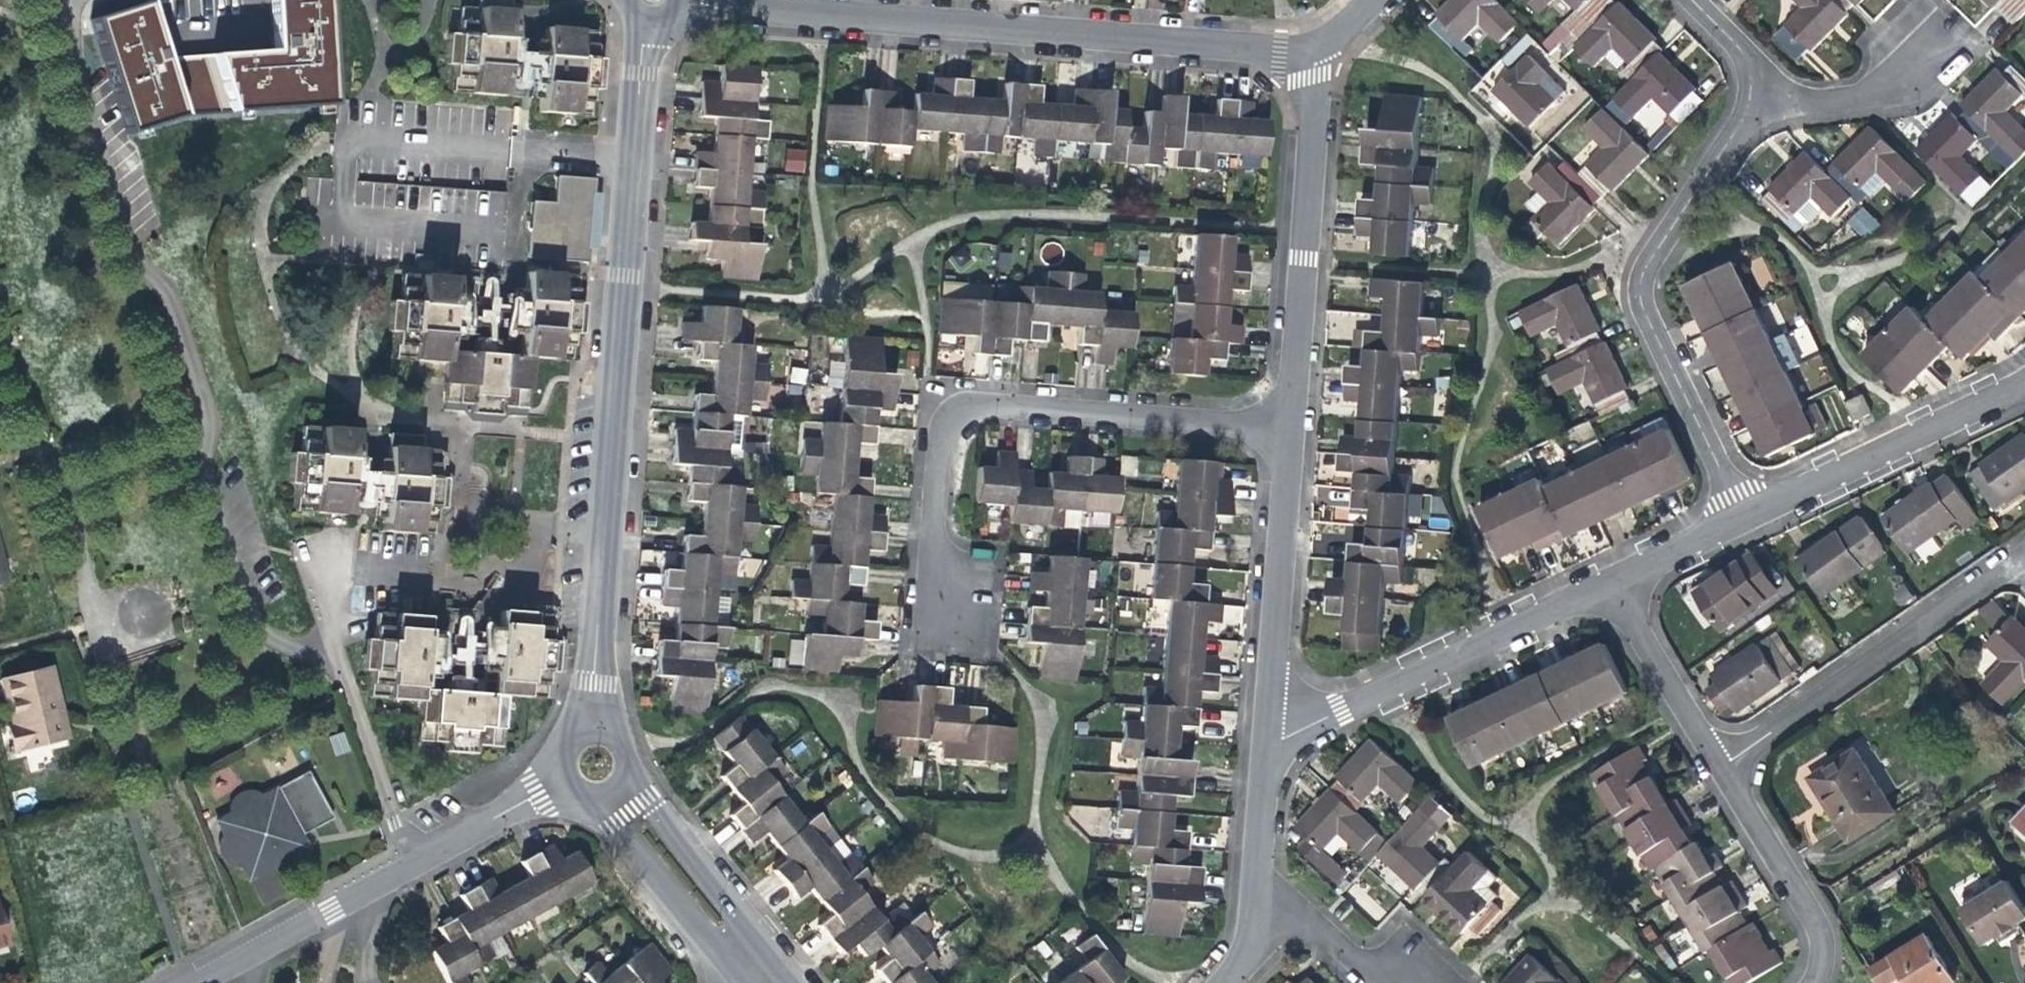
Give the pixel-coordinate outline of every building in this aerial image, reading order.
[(269,12),(270,16),(271,30),(272,51),(164,58),(146,0),(90,19),(128,134),(184,115),(334,106),(328,12),(327,0),(269,0),(269,12)] [(510,58),(511,49),(514,0),(477,0),(475,22),(457,21),(456,33),(447,33),(444,64),(454,64),(452,79),(470,80),(469,94),(507,96),(510,58)] [(1496,0),(1451,0),(1437,13),(1440,16),(1431,26),(1454,49),(1480,23),(1498,41),(1518,21),(1505,9),(1496,0)] [(1540,14),(1554,0),(1526,0),(1540,14)] [(1613,0),(1603,0),(1570,33),(1561,42),(1570,51),(1574,48),(1617,4),(1613,0)] [(1576,9),(1561,24),(1570,33),(1603,0),(1585,0),(1576,9)] [(1585,0),(1566,0),(1576,9),(1585,0)] [(1810,47),(1813,49),(1828,34),(1848,14),(1846,11),(1835,0),(1796,0),(1805,9),(1788,25),(1810,47)] [(1855,2),(1852,0),(1835,0),(1846,11),(1855,2)] [(1995,5),(2004,14),(2018,0),(2000,0),(1995,5)] [(2004,14),(2014,23),(2024,12),(2024,0),(2018,0),(2004,14)] [(1630,63),(1653,40),(1655,38),(1638,21),(1619,2),(1617,4),(1574,48),(1593,67),(1613,47),(1630,63)] [(1810,47),(1788,25),(1779,34),(1801,56),(1810,47)] [(542,27),(540,64),(539,73),(536,113),(589,117),(591,91),(600,91),(603,58),(593,58),(595,31),(542,27)] [(1536,39),(1528,32),(1517,43),(1525,51),(1536,39)] [(1662,50),(1653,40),(1630,63),(1621,73),(1630,82),(1660,52),(1662,50)] [(1671,114),(1694,92),(1696,89),(1679,72),(1660,52),(1630,82),(1614,98),(1633,118),(1654,97),(1671,114)] [(1492,89),(1528,126),(1554,101),(1537,83),(1548,72),(1529,53),(1492,89)] [(2024,93),(2024,94),(2024,77),(2011,63),(2003,72),(2024,93)] [(752,104),(755,68),(719,66),(719,76),(718,83),(703,82),(702,100),(752,104)] [(2024,93),(2003,72),(1998,67),(1980,85),(1961,104),(1966,109),(2004,146),(2007,149),(2019,136),(2024,130),(2024,127),(2007,109),(2024,93)] [(913,113),(912,130),(946,132),(949,80),(934,78),(933,97),(923,96),(914,95),(913,113)] [(981,154),(985,100),(975,100),(967,99),(968,81),(949,80),(946,132),(964,134),(963,152),(981,154)] [(1017,138),(1021,85),(1004,84),(1003,102),(993,101),(985,100),(981,154),(999,155),(1000,136),(1017,138)] [(1052,141),(1055,106),(1046,105),(1039,105),(1040,87),(1021,85),(1017,138),(1036,139),(1034,158),(1051,160),(1052,141)] [(1088,144),(1092,91),(1076,90),(1074,108),(1068,107),(1055,106),(1052,141),(1088,144)] [(849,107),(824,105),(822,142),(876,146),(880,92),(861,91),(860,108),(849,107)] [(1124,129),(1125,112),(1117,111),(1108,110),(1110,93),(1092,91),(1088,144),(1106,144),(1104,164),(1121,165),(1124,129)] [(897,93),(880,92),(876,146),(910,149),(912,130),(913,113),(903,112),(896,111),(897,93)] [(1703,101),(1694,92),(1671,114),(1680,124),(1703,101)] [(1420,148),(1424,97),(1388,94),(1387,115),(1386,128),(1367,126),(1366,144),(1420,148)] [(1191,170),(1195,117),(1185,116),(1178,116),(1180,98),(1161,96),(1160,115),(1157,149),(1175,150),(1174,169),(1191,170)] [(751,120),(752,104),(702,100),(701,117),(716,118),(715,126),(714,136),(750,139),(769,140),(770,122),(751,120)] [(1229,154),(1233,102),(1216,101),(1214,119),(1206,118),(1195,117),(1191,170),(1210,172),(1212,153),(1229,154)] [(1264,157),(1266,123),(1259,122),(1251,121),(1252,103),(1233,102),(1229,154),(1264,157)] [(1588,164),(1611,188),(1614,190),(1632,172),(1650,154),(1603,108),(1583,128),(1604,148),(1588,164)] [(1957,119),(1978,139),(1995,156),(2004,146),(1966,109),(1957,119)] [(1157,149),(1160,115),(1143,113),(1142,130),(1134,129),(1124,129),(1121,165),(1156,168),(1157,149)] [(1961,196),(1981,176),(1960,156),(1978,139),(1957,119),(1951,113),(1934,130),(1915,150),(1961,196)] [(1834,162),(1837,165),(1860,188),(1876,172),(1896,191),(1915,172),(1869,127),(1852,144),(1834,162)] [(747,174),(750,139),(714,136),(714,147),(713,154),(698,153),(697,171),(747,174)] [(2007,149),(2017,159),(2024,152),(2024,142),(2019,136),(2007,149)] [(1420,148),(1366,144),(1365,161),(1382,163),(1382,172),(1381,181),(1436,185),(1437,167),(1419,166),(1420,148)] [(2007,149),(2004,146),(1995,156),(2008,169),(2017,159),(2007,149)] [(804,173),(808,150),(787,147),(783,170),(804,173)] [(1772,190),(1796,214),(1813,197),(1821,205),(1832,216),(1852,196),(1829,174),(1806,152),(1786,172),(1770,188),(1772,190)] [(1532,219),(1559,245),(1579,225),(1595,209),(1593,206),(1601,198),(1578,174),(1565,162),(1557,170),(1550,163),(1530,183),(1549,203),(1532,219)] [(1611,188),(1588,164),(1578,174),(1601,198),(1611,188)] [(1860,188),(1837,165),(1829,174),(1852,196),(1860,188)] [(746,193),(747,174),(697,171),(695,189),(710,191),(710,197),(709,207),(763,210),(765,194),(746,193)] [(1991,187),(1981,176),(1961,196),(1972,206),(1991,187)] [(555,178),(553,205),(531,204),(527,258),(587,262),(590,227),(594,181),(555,178)] [(503,214),(504,192),(426,189),(426,185),(356,181),(355,204),(399,206),(400,191),(418,192),(417,210),(503,214)] [(1436,185),(1381,181),(1380,192),(1380,198),(1362,197),(1361,215),(1414,219),(1416,201),(1434,202),(1436,185)] [(1796,214),(1772,190),(1763,199),(1796,231),(1805,223),(1796,214)] [(1821,212),(1821,205),(1813,197),(1796,214),(1805,223),(1811,222),(1821,212)] [(1882,226),(1861,206),(1847,220),(1864,236),(1882,226)] [(742,244),(744,227),(762,228),(763,210),(709,207),(708,217),(708,225),(693,224),(692,241),(707,242),(742,244)] [(1376,243),(1375,252),(1412,255),(1414,219),(1361,215),(1359,233),(1376,234),(1376,243)] [(1246,274),(1247,256),(1230,255),(1231,248),(1232,237),(1196,234),(1193,270),(1246,274)] [(2007,253),(2024,271),(2024,236),(2007,253)] [(759,281),(761,245),(742,244),(707,242),(705,260),(723,262),(723,267),(722,278),(759,281)] [(2007,253),(1983,278),(2020,315),(2024,311),(2024,271),(2007,253)] [(1755,308),(1733,261),(1686,284),(1699,310),(1709,330),(1755,308)] [(1027,285),(1023,340),(1041,341),(1042,324),(1052,325),(1059,325),(1063,271),(1046,270),(1045,287),(1027,285)] [(1227,298),(1228,291),(1245,292),(1246,274),(1193,270),(1192,287),(1174,286),(1173,303),(1192,305),(1226,307),(1227,298)] [(2020,315),(1983,278),(1976,270),(1951,295),(1989,332),(1996,340),(2012,324),(2020,315)] [(1063,271),(1059,325),(1069,326),(1078,326),(1076,345),(1094,346),(1096,310),(1098,290),(1079,289),(1081,272),(1063,271)] [(522,320),(519,357),(531,358),(553,360),(554,347),(571,348),(572,334),(582,335),(584,303),(574,303),(576,289),(559,288),(560,275),(526,273),(523,311),(522,320)] [(447,326),(448,317),(451,280),(400,276),(398,303),(388,302),(385,333),(395,334),(393,361),(444,365),(445,351),(447,326)] [(1427,281),(1374,277),(1372,294),(1390,296),(1389,303),(1388,314),(1424,317),(1427,281)] [(990,301),(986,355),(1005,356),(1006,339),(1014,340),(1023,340),(1027,285),(1010,284),(1008,302),(990,301)] [(1568,345),(1597,332),(1600,330),(1590,308),(1578,284),(1520,311),(1532,336),(1558,324),(1568,345)] [(1989,332),(1951,295),(1927,319),(1950,342),(1965,356),(1977,344),(1989,332)] [(986,355),(990,301),(938,297),(936,333),(957,335),(969,335),(968,353),(986,355)] [(495,300),(477,298),(474,327),(492,328),(495,300)] [(1950,342),(1927,319),(1913,304),(1887,329),(1925,367),(1937,355),(1950,342)] [(1226,307),(1192,305),(1189,341),(1224,343),(1241,345),(1242,326),(1243,308),(1226,307)] [(734,344),(737,309),(703,306),(702,317),(701,324),(684,323),(682,340),(700,342),(734,344)] [(1724,361),(1771,339),(1755,308),(1709,330),(1718,349),(1724,361)] [(1130,336),(1132,312),(1096,310),(1094,346),(1093,363),(1113,365),(1114,348),(1121,348),(1129,349),(1130,336)] [(1424,317),(1388,314),(1387,325),(1387,331),(1369,329),(1368,348),(1421,352),(1423,333),(1440,334),(1441,318),(1424,317)] [(1925,367),(1887,329),(1863,353),(1901,391),(1912,380),(1925,367)] [(1603,344),(1597,332),(1568,345),(1574,357),(1603,344)] [(879,362),(881,339),(844,336),(840,389),(894,393),(896,375),(878,373),(879,362)] [(1222,361),(1224,343),(1189,341),(1170,339),(1167,374),(1204,377),(1205,367),(1205,360),(1222,361)] [(1785,369),(1771,339),(1724,361),(1732,378),(1738,391),(1785,369)] [(769,365),(751,364),(752,346),(734,344),(700,342),(698,360),(715,361),(715,369),(714,379),(767,383),(769,365)] [(1596,405),(1624,391),(1628,390),(1617,366),(1605,342),(1603,344),(1574,357),(1548,369),(1559,394),(1585,382),(1596,405)] [(1421,352),(1368,348),(1367,356),(1367,363),(1350,361),(1348,380),(1401,384),(1402,368),(1420,369),(1421,352)] [(443,384),(474,387),(481,387),(484,354),(445,351),(444,365),(443,384)] [(509,396),(512,357),(493,355),(484,354),(481,387),(474,387),(474,393),(497,395),(509,396)] [(519,357),(512,357),(509,396),(497,395),(496,407),(527,410),(531,358),(519,357)] [(1800,400),(1785,369),(1738,391),(1748,411),(1753,422),(1800,400)] [(766,400),(767,383),(714,379),(713,389),(712,396),(696,395),(694,412),(729,415),(747,416),(748,400),(766,401),(766,400)] [(1401,384),(1348,380),(1347,397),(1364,398),(1363,407),(1362,418),(1398,421),(1401,384)] [(474,393),(474,387),(443,384),(441,403),(473,406),(474,393)] [(893,412),(894,393),(840,389),(837,424),(874,427),(874,419),(875,411),(893,412)] [(1624,391),(1596,405),(1600,413),(1628,400),(1624,391)] [(1843,400),(1855,424),(1872,416),(1861,392),(1843,400)] [(497,395),(474,393),(473,406),(472,415),(496,417),(496,407),(497,395)] [(1815,431),(1800,400),(1753,422),(1769,454),(1797,440),(1815,431)] [(726,451),(729,415),(694,412),(693,423),(693,431),(675,430),(673,446),(726,451)] [(1398,421),(1362,418),(1362,428),(1361,436),(1344,434),(1342,453),(1395,457),(1398,421)] [(872,446),(874,427),(837,424),(822,423),(820,442),(803,441),(801,457),(855,462),(856,451),(856,445),(872,446)] [(299,427),(297,455),(294,486),(292,511),(344,515),(347,476),(348,468),(351,431),(299,427)] [(1695,474),(1672,427),(1640,442),(1663,490),(1681,481),(1695,474)] [(388,434),(387,448),(420,450),(421,437),(388,434)] [(2008,500),(2024,488),(2024,436),(2010,447),(1984,464),(2008,500)] [(1663,490),(1640,442),(1609,457),(1632,505),(1647,498),(1663,490)] [(741,487),(742,470),(724,468),(726,451),(673,446),(672,465),(689,466),(689,473),(688,483),(741,487)] [(384,486),(383,495),(383,499),(381,527),(381,532),(432,536),(434,504),(436,481),(438,452),(420,450),(387,448),(384,486)] [(1012,467),(1013,452),(995,450),(994,465),(987,465),(976,464),(973,501),(1009,503),(1012,467)] [(1395,457),(1342,453),(1341,470),(1358,471),(1358,478),(1357,487),(1410,492),(1411,475),(1394,474),(1395,457)] [(294,486),(297,455),(287,454),(285,485),(294,486)] [(1081,509),(1085,457),(1067,455),(1065,472),(1057,471),(1048,471),(1046,489),(1043,524),(1061,526),(1062,508),(1081,509)] [(868,497),(870,480),(854,478),(854,471),(855,462),(801,457),(800,475),(817,477),(816,493),(831,495),(868,497)] [(1115,512),(1118,476),(1110,476),(1101,475),(1103,458),(1085,457),(1081,509),(1115,512)] [(1632,505),(1609,457),(1578,472),(1601,520),(1616,512),(1632,505)] [(1227,499),(1228,480),(1212,479),(1213,471),(1213,463),(1178,460),(1176,495),(1227,499)] [(2008,500),(1984,464),(1971,473),(1995,508),(2008,500)] [(1043,524),(1046,489),(1035,488),(1028,487),(1029,469),(1012,467),(1009,503),(1007,521),(1043,524)] [(1601,520),(1578,472),(1546,487),(1565,526),(1569,535),(1586,526),(1601,520)] [(1936,485),(1959,516),(1967,526),(1980,517),(1949,475),(1936,485)] [(1565,526),(1546,487),(1542,478),(1510,494),(1533,542),(1549,534),(1565,526)] [(436,481),(434,504),(443,500),(444,491),(436,481)] [(1959,516),(1936,485),(1934,481),(1912,497),(1885,516),(1910,551),(1959,516)] [(755,524),(757,506),(739,505),(741,487),(688,483),(687,501),(704,502),(703,511),(702,520),(755,524)] [(1410,492),(1357,487),(1356,505),(1373,507),(1372,516),(1372,526),(1407,528),(1410,492)] [(1533,542),(1510,494),(1479,509),(1502,556),(1520,548),(1533,542)] [(867,509),(868,497),(831,495),(829,530),(884,534),(885,516),(867,515),(867,509)] [(1225,516),(1227,499),(1176,495),(1174,512),(1154,510),(1153,528),(1208,533),(1209,524),(1209,515),(1225,516)] [(381,527),(383,499),(379,499),(374,503),(372,526),(381,527)] [(1801,560),(1825,595),(1888,551),(1863,516),(1834,537),(1801,560)] [(735,558),(736,542),(754,543),(755,524),(702,520),(702,532),(701,538),(684,537),(683,554),(735,558)] [(1407,528),(1372,526),(1371,536),(1370,542),(1353,541),(1351,560),(1404,565),(1407,528)] [(1207,550),(1208,533),(1153,528),(1150,563),(1187,566),(1188,557),(1189,549),(1207,550)] [(882,552),(884,534),(829,530),(827,545),(827,548),(811,546),(810,564),(863,568),(864,557),(864,551),(882,552)] [(714,591),(715,575),(734,576),(735,558),(683,554),(682,564),(681,573),(663,571),(662,587),(714,591)] [(1697,591),(1722,629),(1777,592),(1752,554),(1727,571),(1697,591)] [(1081,594),(1083,558),(1076,557),(1048,555),(1047,565),(1046,572),(1029,571),(1027,590),(1045,591),(1081,594)] [(1404,565),(1351,560),(1350,570),(1350,576),(1332,575),(1331,593),(1384,597),(1385,579),(1403,581),(1404,565)] [(1187,577),(1187,566),(1150,563),(1147,599),(1168,601),(1203,603),(1204,585),(1186,584),(1187,577)] [(845,592),(845,585),(861,586),(863,568),(810,564),(808,581),(791,580),(790,598),(807,599),(844,602),(845,592)] [(711,627),(714,591),(662,587),(660,607),(678,608),(677,615),(677,624),(711,627)] [(1078,629),(1081,594),(1045,591),(1044,599),(1043,608),(1026,607),(1024,625),(1078,629)] [(1384,597),(1331,593),(1329,611),(1347,612),(1346,624),(1344,648),(1379,651),(1384,597)] [(1991,629),(2007,615),(1991,598),(1976,612),(1991,629)] [(876,639),(877,622),(859,621),(860,612),(860,603),(844,602),(807,599),(805,617),(822,618),(820,635),(858,638),(876,639)] [(1201,630),(1201,621),(1217,622),(1218,605),(1203,603),(1168,601),(1165,635),(1200,638),(1201,630)] [(546,670),(548,642),(550,614),(499,610),(498,630),(496,648),(490,648),(489,656),(496,657),(495,660),(494,683),(481,682),(480,695),(504,696),(504,695),(544,698),(546,670)] [(419,702),(420,690),(421,679),(422,665),(428,665),(429,657),(422,657),(425,617),(375,613),(373,640),(372,655),(363,654),(362,671),(371,671),(369,699),(419,702)] [(2004,703),(2024,682),(2024,627),(2014,617),(1990,642),(2007,659),(1984,683),(2004,703)] [(708,663),(710,647),(728,648),(729,628),(711,627),(677,624),(676,635),(675,644),(657,642),(656,659),(708,663)] [(1074,680),(1078,629),(1024,625),(1023,641),(1041,643),(1040,657),(1038,678),(1074,680)] [(482,659),(495,660),(496,657),(489,656),(490,648),(496,648),(498,630),(484,629),(482,659)] [(856,657),(858,638),(820,635),(804,634),(801,669),(839,672),(839,663),(840,655),(856,657)] [(1199,649),(1200,638),(1165,635),(1162,672),(1213,676),(1214,658),(1198,656),(1199,649)] [(469,637),(451,636),(450,663),(467,664),(469,637)] [(1715,675),(1739,710),(1773,687),(1797,671),(1772,636),(1715,675)] [(372,655),(373,640),(364,639),(363,654),(372,655)] [(548,642),(546,670),(555,671),(557,643),(548,642)] [(1628,690),(1605,643),(1591,649),(1574,658),(1597,705),(1628,690)] [(428,665),(422,665),(421,679),(434,680),(436,658),(429,657),(428,665)] [(1597,705),(1574,658),(1562,663),(1543,672),(1566,720),(1597,705)] [(704,714),(708,663),(656,659),(654,678),(672,679),(671,693),(670,711),(704,714)] [(1195,700),(1196,692),(1211,693),(1213,676),(1162,672),(1161,689),(1141,687),(1140,705),(1194,709),(1195,700)] [(1566,720),(1543,672),(1530,679),(1512,687),(1535,735),(1566,720)] [(51,673),(3,686),(10,711),(15,727),(6,729),(13,755),(60,742),(53,716),(63,713),(51,673)] [(445,679),(444,692),(458,693),(458,686),(467,687),(467,694),(480,695),(481,682),(481,681),(445,679)] [(926,740),(930,686),(911,685),(910,702),(899,701),(877,699),(874,736),(926,740)] [(960,759),(964,707),(956,706),(946,705),(947,688),(930,686),(926,740),(943,741),(942,758),(960,759)] [(1535,735),(1512,687),(1498,694),(1482,702),(1505,750),(1535,735)] [(467,694),(458,693),(444,692),(420,690),(419,702),(417,725),(430,726),(429,742),(443,743),(443,752),(473,754),(474,746),(500,748),(504,696),(480,695),(467,694)] [(1505,750),(1482,702),(1468,709),(1450,717),(1473,765),(1505,750)] [(1193,726),(1194,709),(1140,705),(1138,722),(1122,721),(1120,739),(1174,743),(1174,734),(1175,725),(1193,726)] [(998,726),(981,725),(983,708),(964,707),(960,759),(1012,763),(1015,727),(998,726)] [(70,740),(63,713),(53,716),(60,742),(70,740)] [(772,756),(739,715),(710,738),(724,755),(732,765),(719,776),(730,789),(772,756)] [(1189,779),(1190,762),(1172,760),(1173,755),(1174,743),(1120,739),(1119,756),(1135,758),(1134,775),(1189,779)] [(1338,778),(1341,780),(1365,802),(1380,786),(1400,805),(1419,785),(1372,741),(1356,758),(1338,778)] [(1626,830),(1665,805),(1662,801),(1655,791),(1659,789),(1650,775),(1647,777),(1644,772),(1639,765),(1646,761),(1637,747),(1591,775),(1626,830)] [(1852,839),(1896,812),(1858,751),(1820,774),(1834,797),(1828,800),(1836,812),(1852,839)] [(738,829),(781,795),(771,783),(785,772),(772,756),(730,789),(738,800),(742,805),(729,816),(738,829)] [(329,817),(304,771),(256,797),(254,793),(247,792),(230,802),(227,808),(229,811),(213,820),(222,837),(218,839),(216,846),(225,863),(234,865),(237,863),(245,879),(292,854),(289,849),(292,837),(297,835),(329,817)] [(1169,805),(1169,795),(1188,796),(1189,779),(1134,775),(1133,792),(1116,790),(1115,809),(1168,813),(1169,805)] [(1365,802),(1341,780),(1332,790),(1356,812),(1365,802)] [(1297,827),(1316,844),(1324,851),(1340,834),(1361,852),(1379,833),(1356,812),(1332,790),(1316,807),(1297,827)] [(231,798),(230,802),(247,792),(243,791),(241,791),(238,791),(235,793),(233,795),(231,798)] [(774,844),(802,822),(781,795),(738,829),(750,843),(764,832),(767,836),(774,844)] [(1651,870),(1655,868),(1690,846),(1685,837),(1680,831),(1691,824),(1675,799),(1665,805),(1626,830),(1651,870)] [(1167,824),(1168,813),(1115,809),(1114,825),(1131,826),(1129,846),(1184,850),(1185,832),(1167,830),(1167,824)] [(1423,884),(1441,864),(1423,848),(1442,828),(1422,809),(1379,856),(1400,876),(1417,891),(1423,884)] [(782,883),(824,849),(814,837),(828,825),(816,811),(802,822),(774,844),(781,854),(785,859),(771,870),(782,883)] [(304,847),(297,835),(292,837),(289,849),(292,854),(304,847)] [(592,882),(575,852),(566,856),(561,859),(553,844),(535,853),(561,900),(592,882)] [(1341,867),(1324,851),(1316,844),(1308,853),(1333,875),(1341,867)] [(1683,912),(1721,888),(1717,882),(1712,872),(1723,865),(1714,851),(1702,858),(1699,854),(1693,844),(1690,846),(1655,868),(1683,912)] [(223,862),(225,863),(216,846),(216,850),(216,853),(218,857),(220,860),(223,862)] [(1183,860),(1184,850),(1129,846),(1128,863),(1147,865),(1146,883),(1196,887),(1198,869),(1182,867),(1183,860)] [(818,900),(861,866),(849,852),(835,863),(824,849),(782,883),(794,898),(807,887),(812,894),(818,900)] [(561,900),(535,853),(520,862),(528,877),(524,880),(513,886),(530,916),(561,900)] [(1477,890),(1492,873),(1469,853),(1456,868),(1433,893),(1426,901),(1444,918),(1463,935),(1470,928),(1492,904),(1477,890)] [(1446,859),(1441,864),(1423,884),(1433,893),(1456,868),(1446,859)] [(826,939),(868,905),(858,892),(872,881),(861,866),(818,900),(826,910),(829,915),(816,926),(826,939)] [(1901,868),(1873,885),(1878,894),(1906,878),(1901,868)] [(1477,890),(1492,904),(1498,897),(1490,889),(1498,879),(1492,873),(1477,890)] [(530,916),(513,886),(505,890),(498,894),(490,879),(474,887),(499,933),(530,916)] [(1955,908),(1979,948),(2024,921),(2024,916),(2004,879),(1955,908)] [(1708,951),(1711,950),(1745,928),(1737,914),(1748,906),(1742,898),(1732,881),(1721,888),(1683,912),(1708,951)] [(1179,915),(1180,904),(1195,905),(1196,887),(1146,883),(1142,934),(1177,936),(1179,915)] [(499,933),(474,887),(459,896),(467,911),(461,915),(452,920),(477,966),(493,957),(485,942),(499,933)] [(1492,904),(1470,928),(1478,936),(1501,912),(1492,904)] [(876,946),(906,923),(895,909),(881,921),(868,905),(826,939),(839,954),(852,943),(858,950),(863,957),(876,946)] [(928,950),(917,937),(931,926),(920,912),(906,923),(876,946),(885,957),(888,960),(874,971),(884,982),(887,982),(928,950)] [(452,920),(443,925),(436,929),(445,945),(432,951),(450,982),(468,982),(463,974),(477,966),(452,920)] [(1711,950),(1732,982),(1745,982),(1781,961),(1772,948),(1767,951),(1764,946),(1759,938),(1762,937),(1753,923),(1745,928),(1711,950)] [(1874,968),(1883,982),(1952,982),(1957,980),(1930,934),(1874,968)] [(1084,959),(1098,948),(1088,935),(1074,946),(1084,959)] [(621,966),(634,982),(658,982),(656,980),(662,975),(670,969),(650,943),(621,966)] [(1084,959),(1053,982),(1116,982),(1122,978),(1098,948),(1084,959)] [(923,975),(938,963),(928,950),(887,982),(930,982),(923,975)] [(1533,957),(1516,975),(1508,982),(1561,982),(1533,957)] [(607,976),(597,963),(583,974),(590,982),(598,982),(607,976)] [(598,982),(634,982),(621,966),(607,976),(598,982)]
